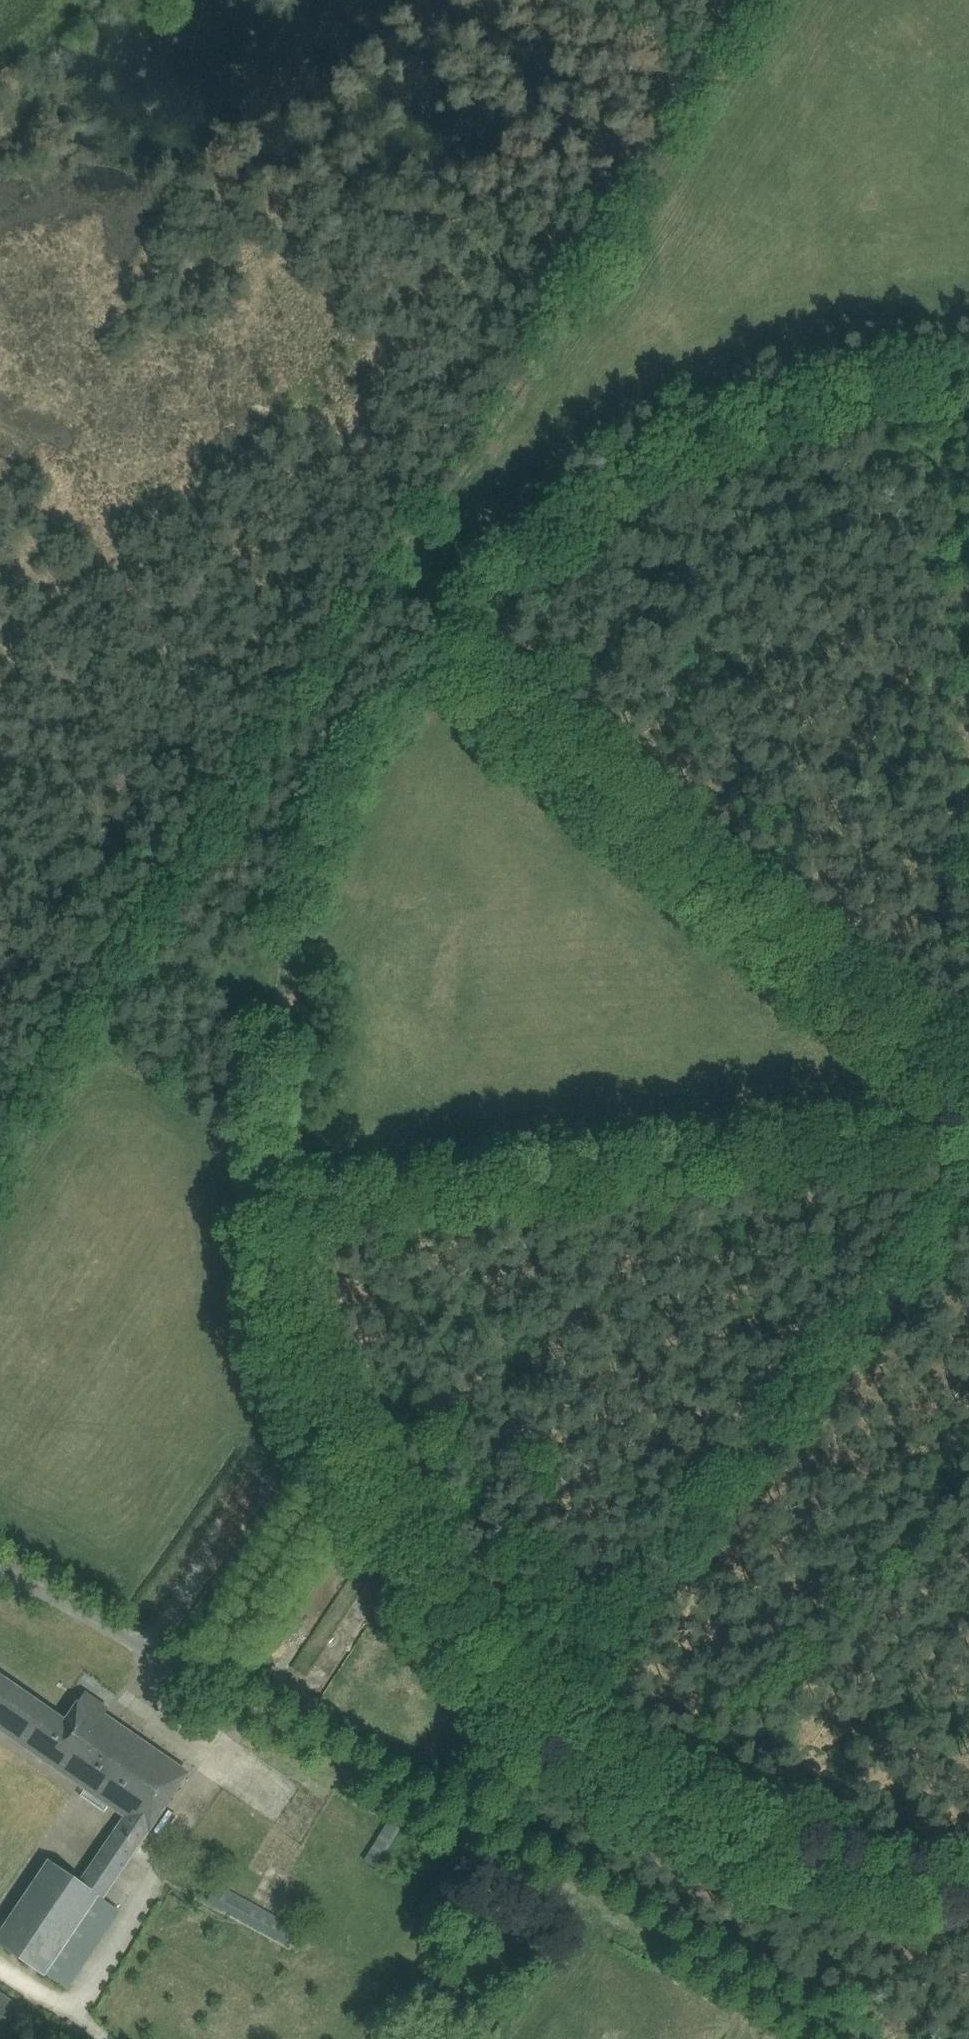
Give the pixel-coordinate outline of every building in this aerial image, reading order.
[(123,1817),(148,1834),(178,1790),(189,1774),(105,1716),(109,1708),(84,1691),(65,1720),(0,1675),(0,1730),(123,1817)] [(0,1930),(0,1942),(46,1974),(99,1894),(104,1897),(148,1834),(123,1817),(79,1880),(48,1858),(0,1930)] [(289,1946),(299,1929),(217,1882),(206,1902),(289,1946)] [(16,2002),(0,1992),(0,2026),(16,2002)]
